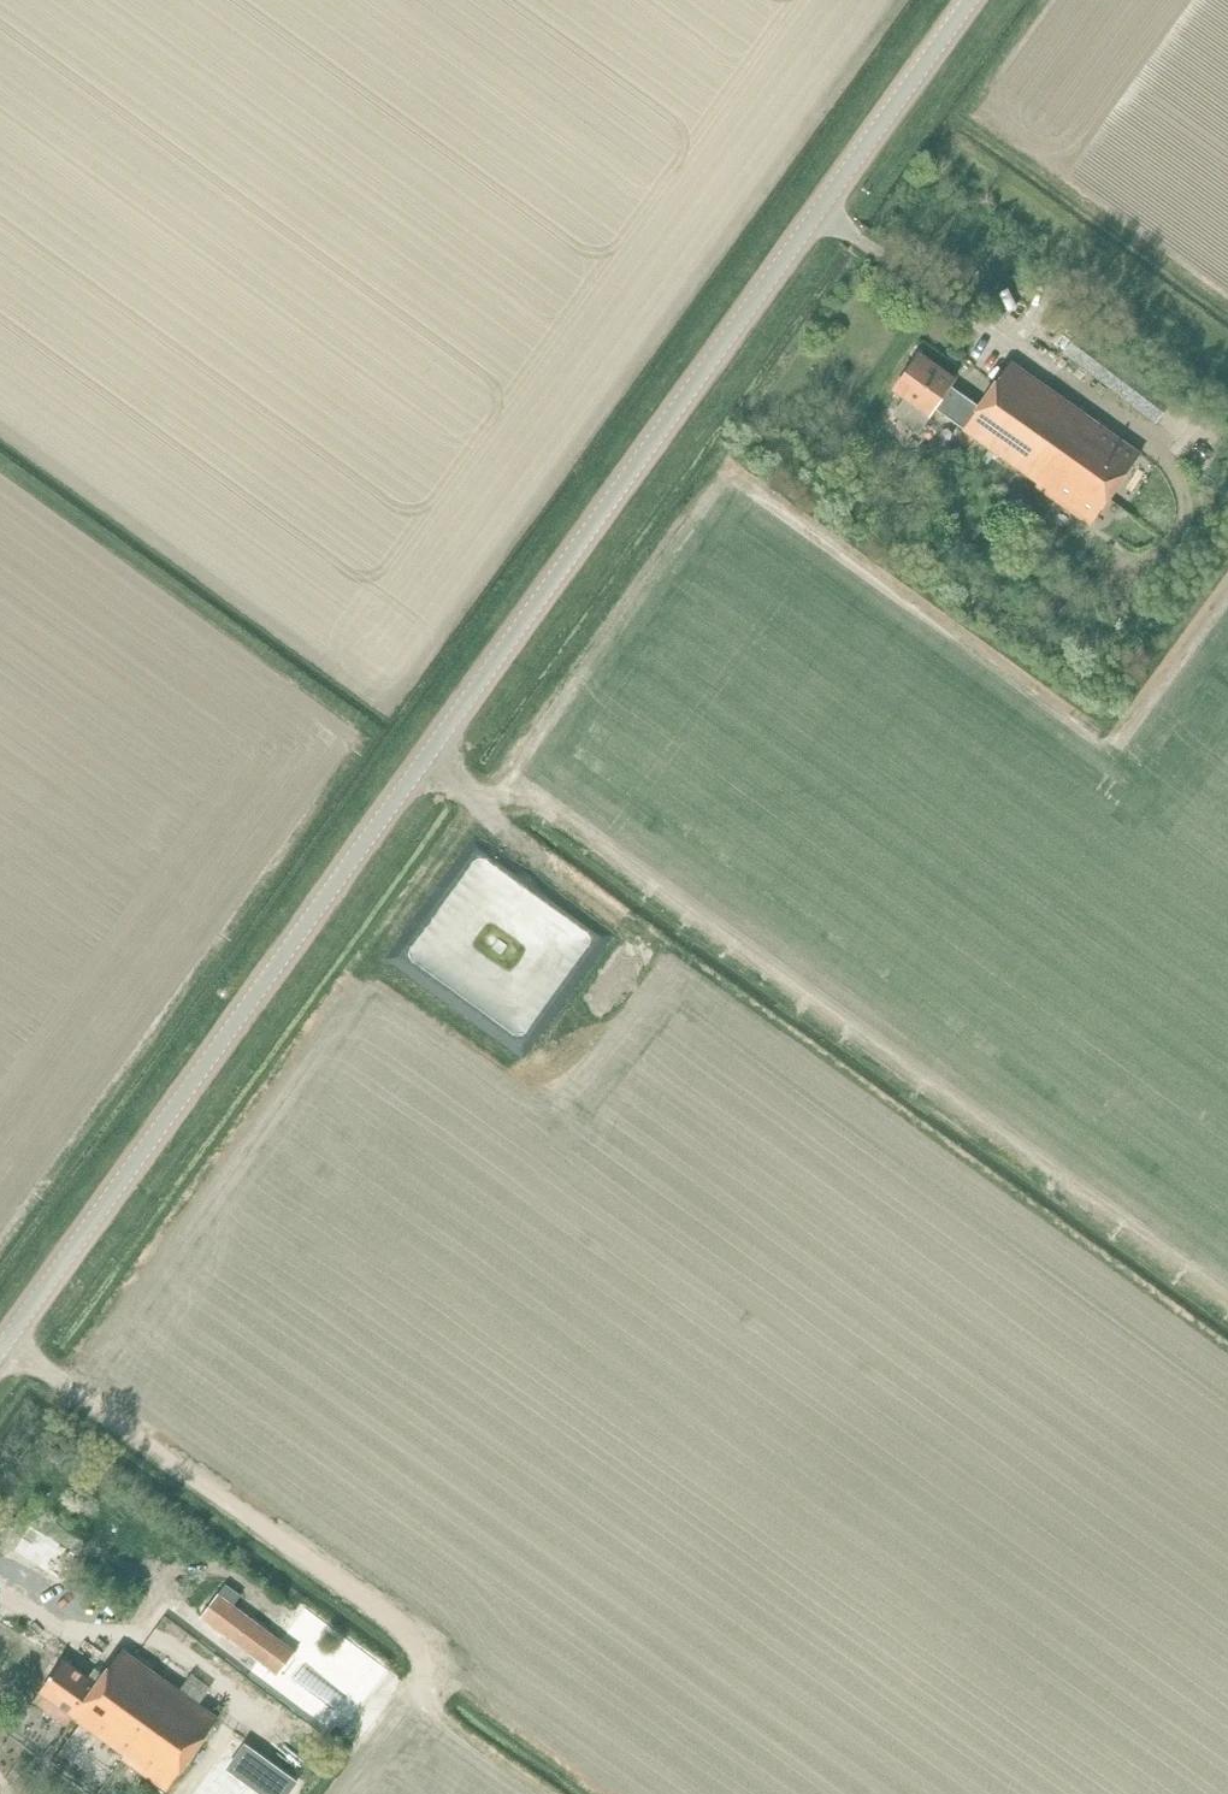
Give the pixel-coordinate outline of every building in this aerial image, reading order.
[(1080,332),(1065,352),(1157,423),(1172,403),(1080,332)] [(934,409),(963,429),(979,408),(950,387),(955,379),(919,354),(893,390),(929,415),(934,409)] [(1010,363),(979,408),(963,429),(1038,482),(1035,486),(1091,526),(1140,456),(1010,363)] [(217,1594),(201,1615),(253,1655),(248,1661),(254,1665),(259,1659),(278,1674),(295,1653),(234,1607),(245,1593),(228,1581),(218,1595),(217,1594)] [(99,1679),(72,1715),(124,1753),(120,1757),(165,1790),(217,1718),(121,1648),(99,1679)] [(39,1690),(72,1715),(99,1679),(65,1654),(39,1690)]
